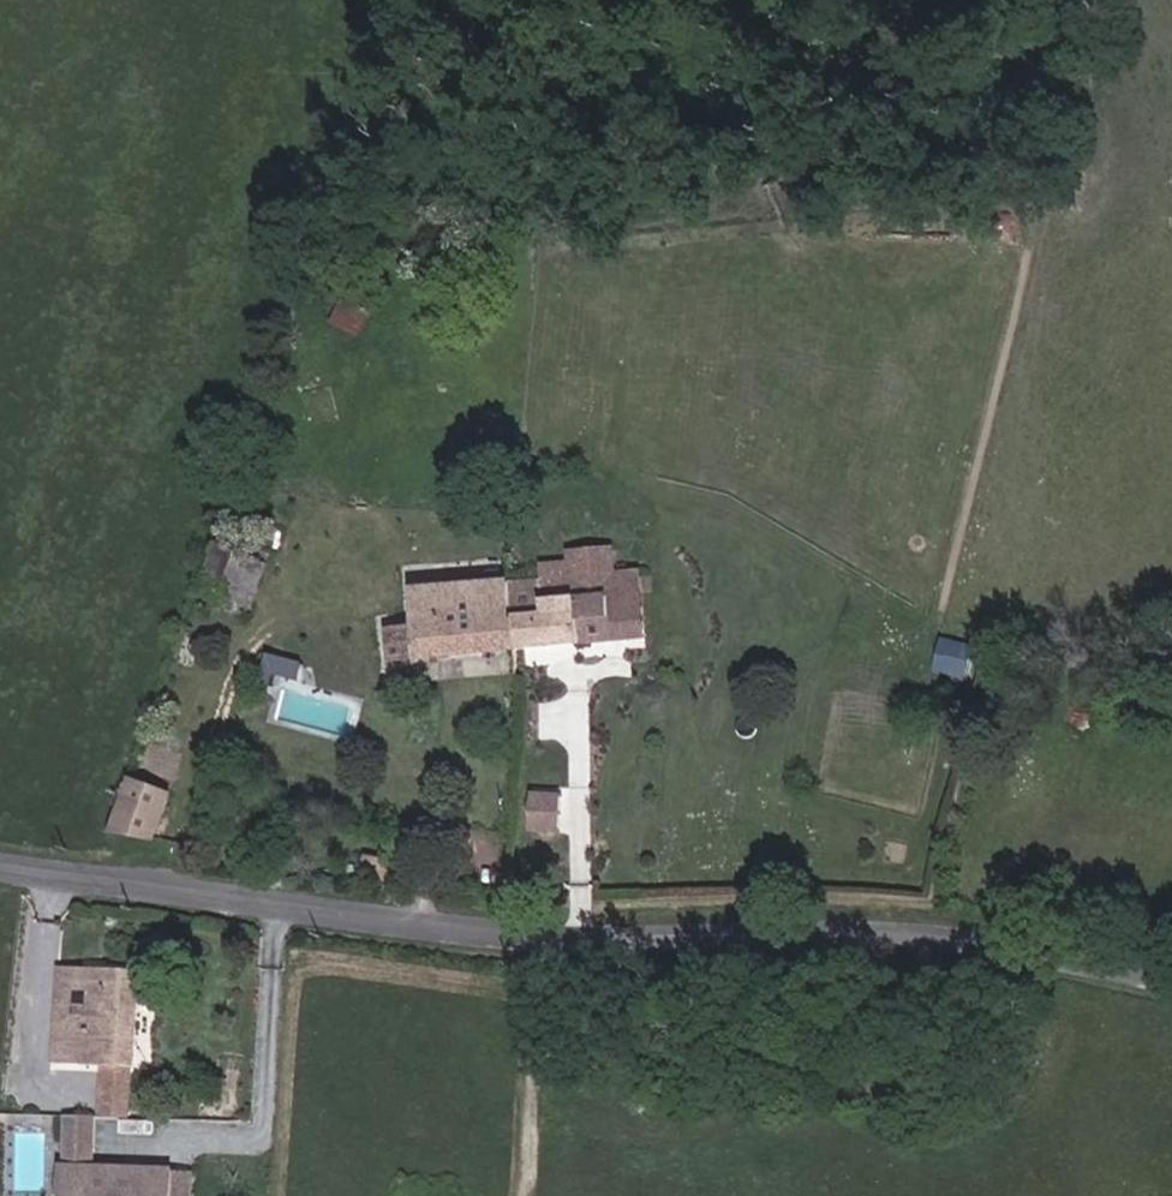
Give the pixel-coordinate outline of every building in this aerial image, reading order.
[(224,544),(211,577),(259,596),(273,562),(246,551),(245,553),(224,544)] [(645,609),(676,606),(673,568),(648,571),(642,571),(639,546),(604,549),(605,559),(575,562),(576,578),(543,581),(543,614),(514,617),(516,652),(648,640),(645,609)] [(648,571),(645,546),(639,546),(642,571),(648,571)] [(516,652),(514,617),(543,614),(543,581),(415,592),(418,629),(388,631),(390,663),(516,652)] [(965,673),(970,652),(941,645),(936,666),(965,673)] [(299,683),(304,665),(268,655),(260,685),(273,688),(276,676),(299,683)] [(154,839),(170,796),(132,781),(114,832),(154,839)] [(562,797),(532,795),(530,832),(561,833),(562,797)] [(135,1067),(141,973),(60,969),(55,1064),(104,1066),(131,1067),(135,1067)] [(128,1119),(131,1067),(104,1066),(102,1118),(128,1119)] [(95,1170),(96,1118),(66,1117),(66,1169),(95,1170)] [(79,1171),(78,1195),(166,1195),(166,1172),(108,1171),(79,1171)] [(193,1174),(174,1174),(173,1195),(193,1195),(193,1174)]
